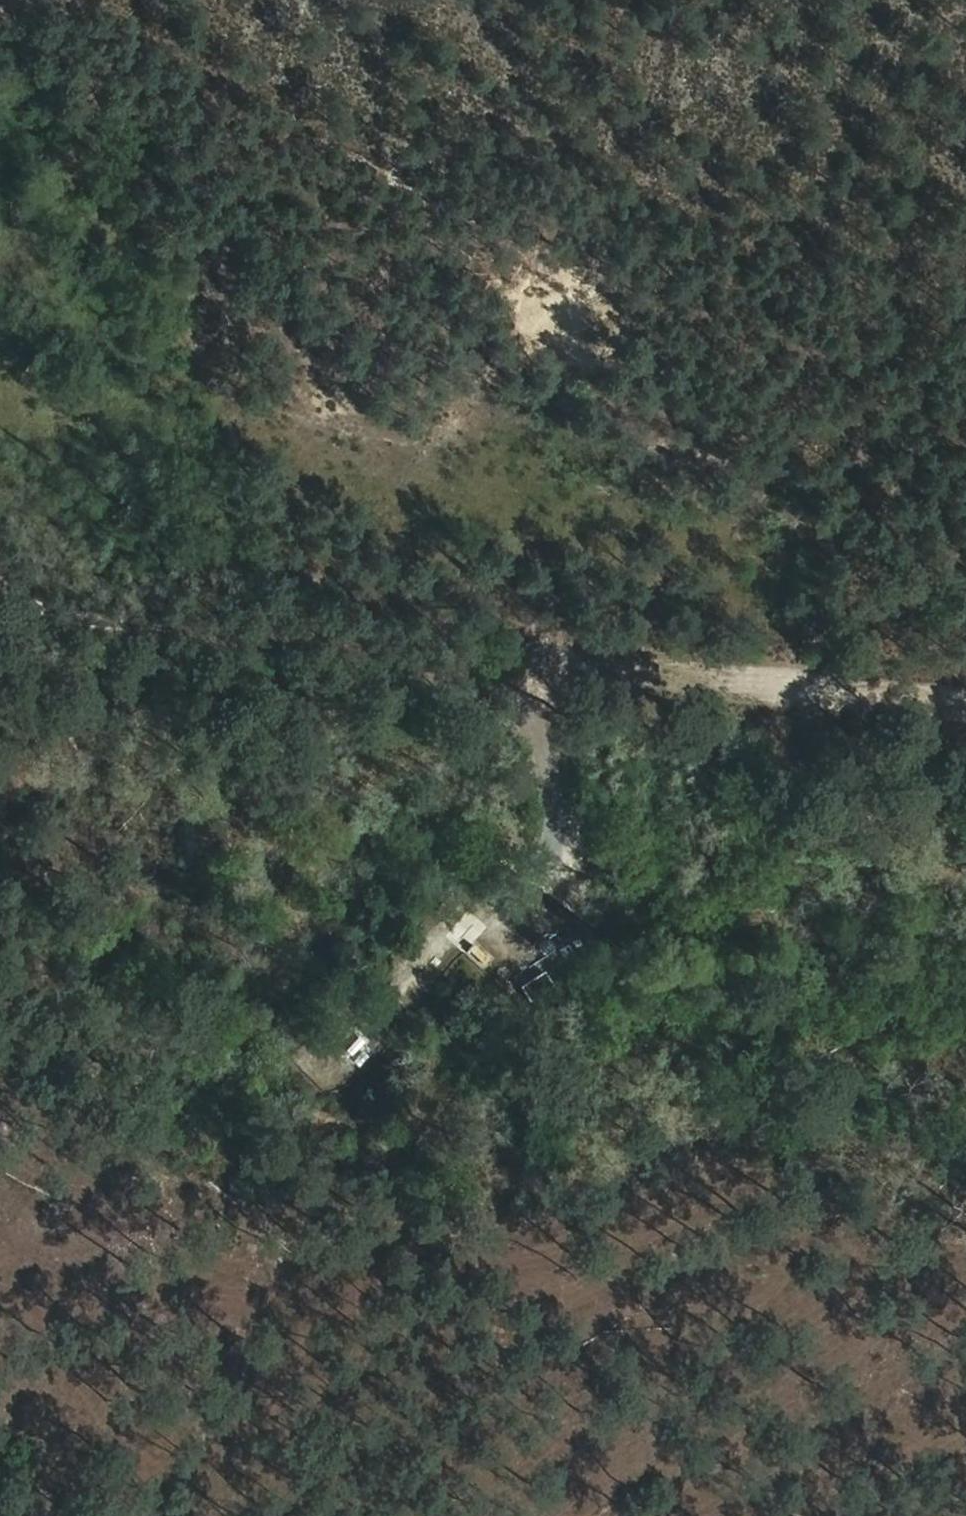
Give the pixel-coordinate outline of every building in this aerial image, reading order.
[(455,867),(441,878),(471,919),(486,907),(455,867)] [(544,974),(581,948),(558,910),(519,936),(527,947),(516,956),(526,970),(537,963),(544,974)] [(360,1069),(374,1057),(358,1038),(344,1050),(360,1069)]
